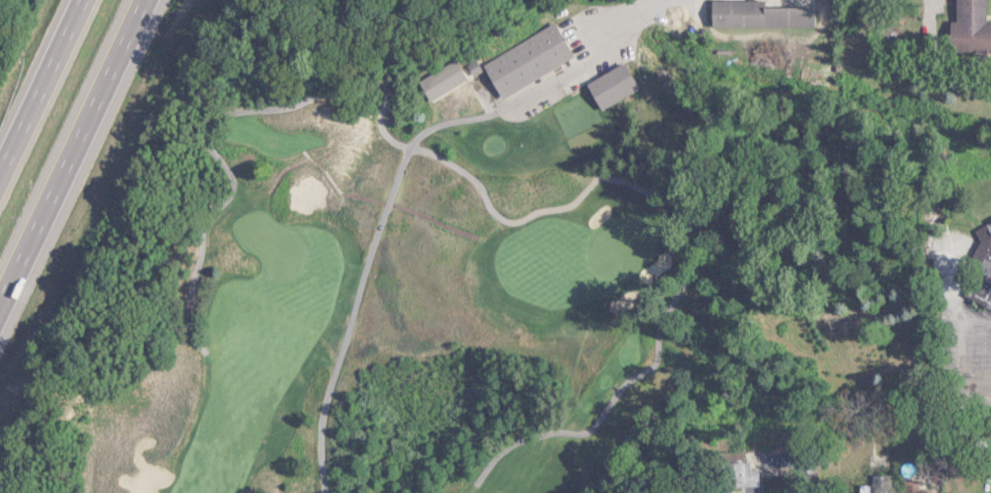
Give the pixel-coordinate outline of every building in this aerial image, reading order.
[(709,27),(813,27),(813,7),(762,7),(762,0),(709,0),(709,27)] [(953,50),(990,51),(990,21),(985,21),(985,0),(953,0),(953,50)] [(553,20),(573,56),(499,100),(482,65),(553,20)] [(415,80),(427,101),(467,77),(456,54),(415,80)] [(467,64),(472,76),(482,70),(476,58),(467,64)] [(587,85),(598,110),(639,90),(624,64),(587,85)] [(968,231),(990,280),(990,221),(968,231)] [(725,486),(756,486),(756,463),(725,463),(725,486)]
